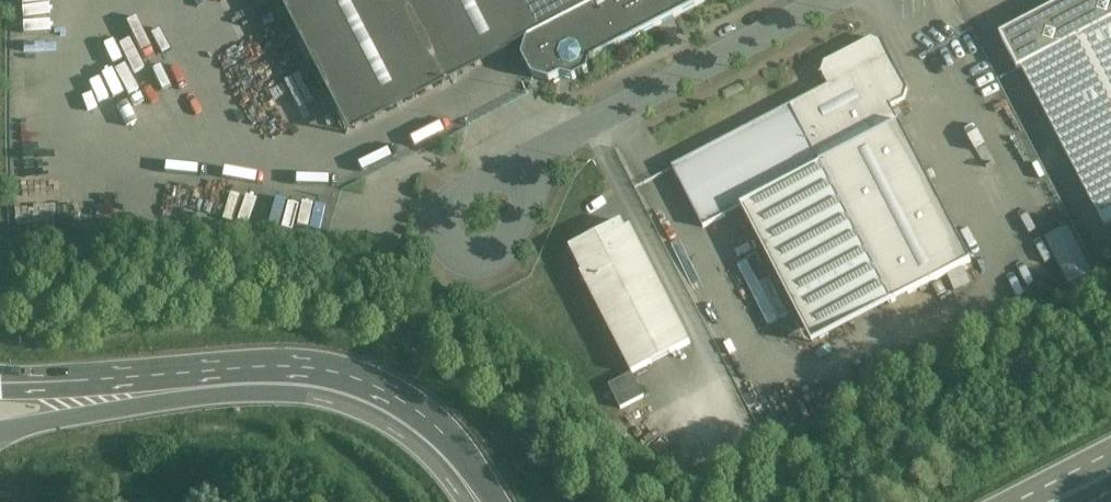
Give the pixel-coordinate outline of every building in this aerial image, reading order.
[(521,0),(276,0),(346,133),(528,41),(539,35),(521,0)] [(539,35),(528,41),(522,58),(533,77),(549,83),(561,77),(573,81),(588,73),(592,61),(704,4),(706,0),(521,0),(539,35)] [(1002,39),(1018,70),(1023,68),(1044,57),(1110,22),(1110,0),(1078,0),(1002,39)] [(1044,57),(1110,184),(1110,22),(1044,57)] [(822,75),(828,88),(870,67),(890,107),(904,100),(907,90),(882,43),(871,40),(825,65),(822,75)] [(1044,57),(1023,68),(1105,227),(1110,223),(1110,184),(1044,57)] [(828,88),(672,168),(704,228),(741,209),(812,343),(892,303),(820,166),(899,125),(890,107),(870,67),(828,88)] [(971,263),(899,125),(820,166),(892,303),(971,263)] [(621,222),(569,248),(582,273),(581,274),(632,374),(690,343),(630,228),(626,230),(621,222)] [(1049,236),(1070,284),(1093,274),(1072,226),(1049,236)] [(644,397),(632,374),(609,386),(621,409),(644,397)]
